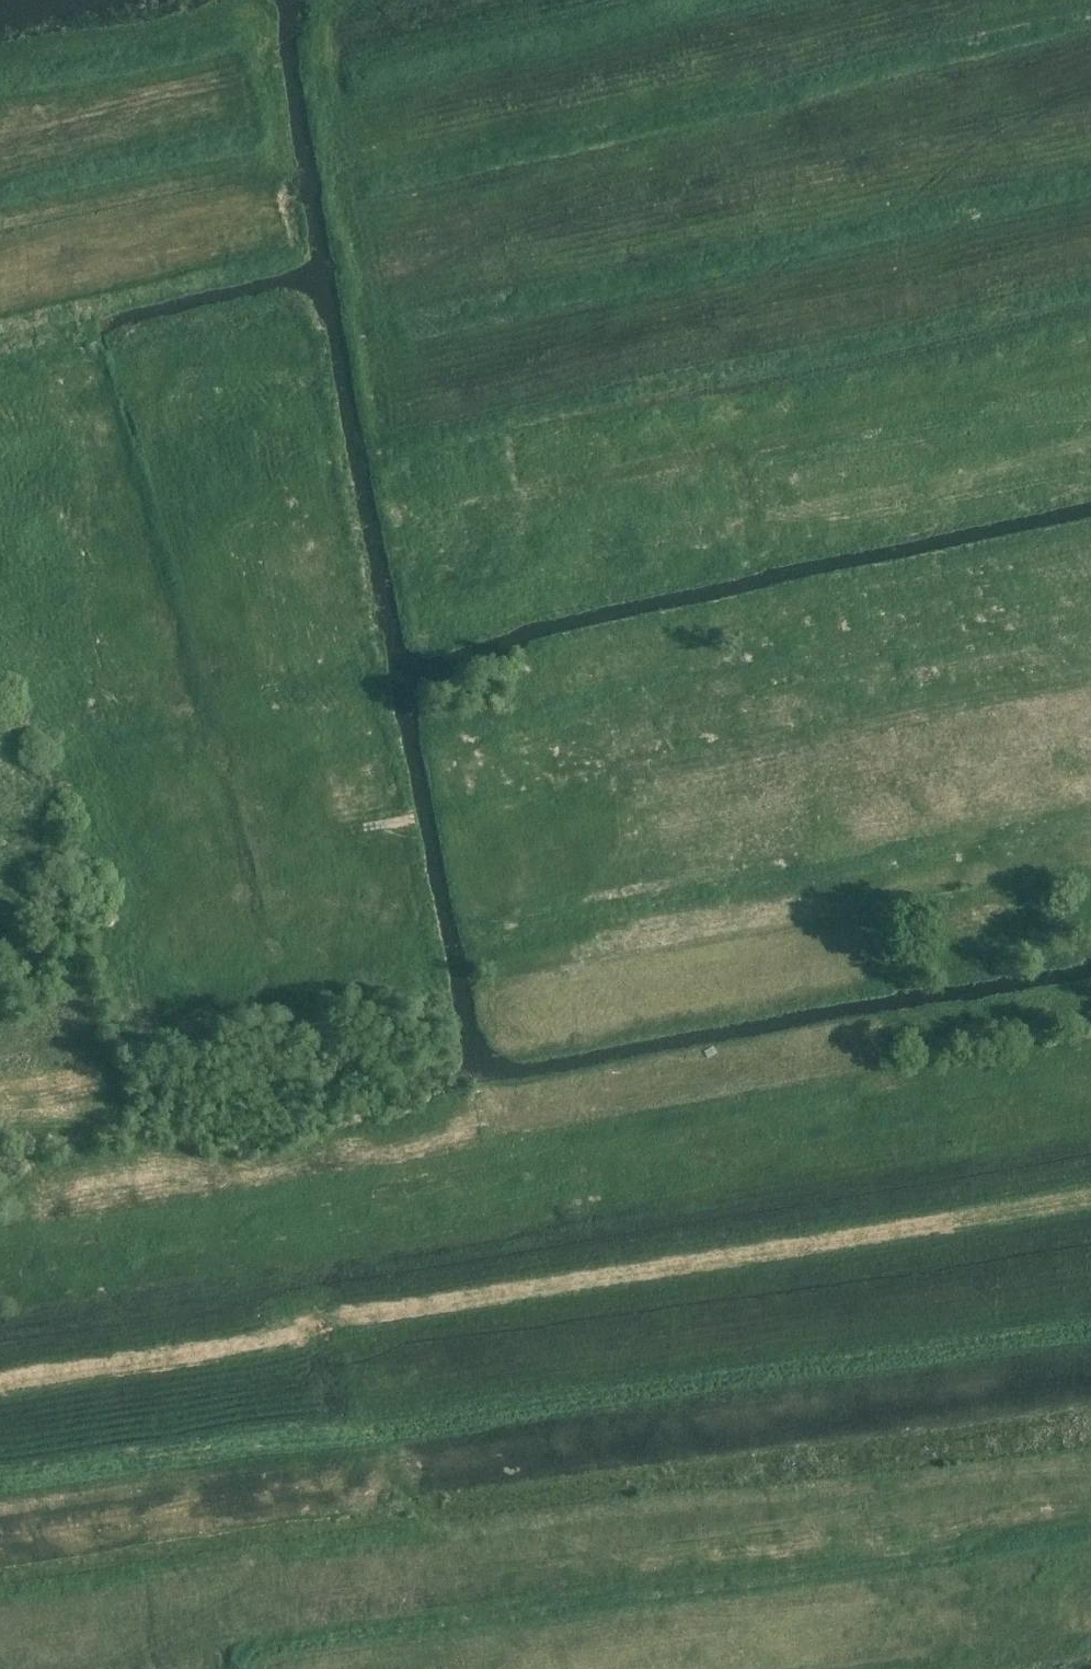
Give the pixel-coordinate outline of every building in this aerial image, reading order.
[(1049,1650),(1065,1646),(1061,1630),(1045,1635),(1049,1650)]
